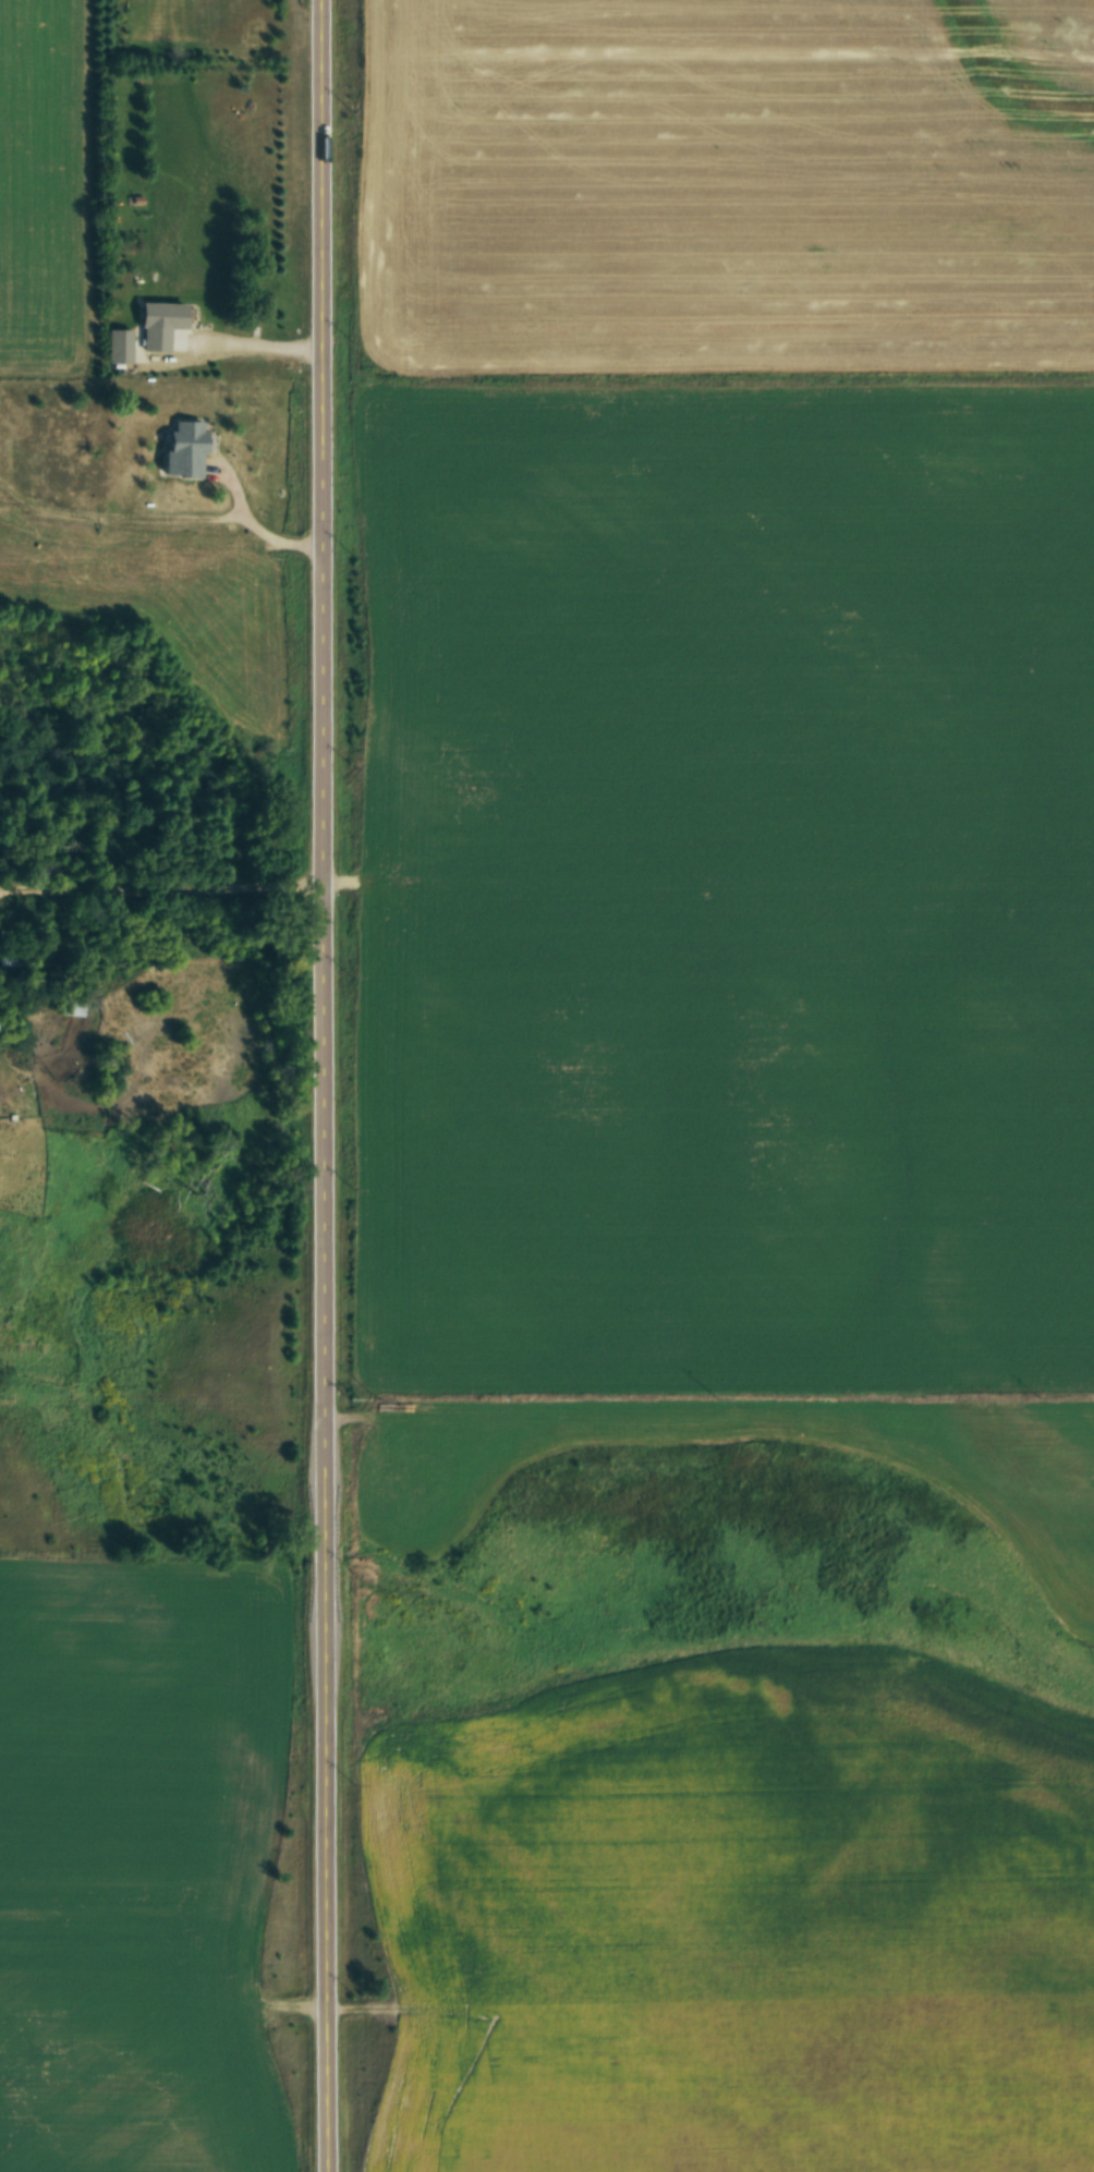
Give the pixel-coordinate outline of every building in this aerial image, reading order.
[(162,430),(161,475),(199,477),(201,420),(172,419),(172,430),(162,430)]
